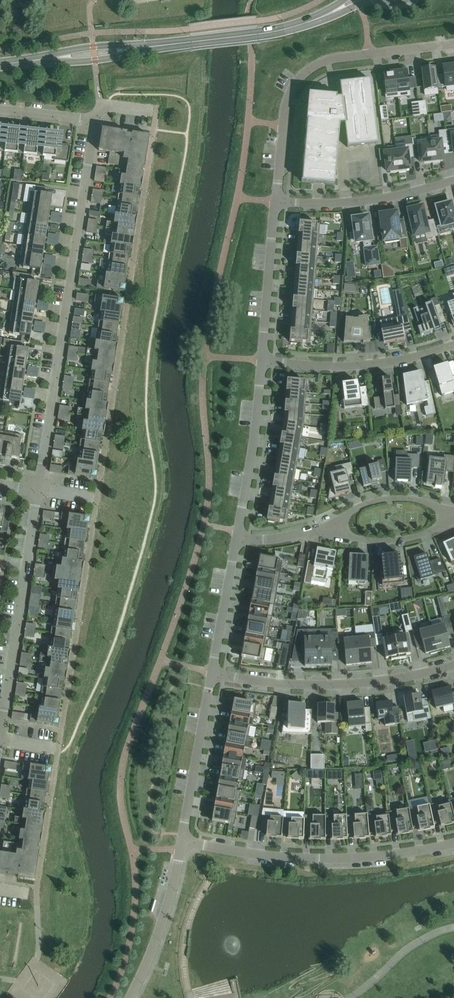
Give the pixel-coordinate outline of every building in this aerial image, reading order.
[(453,65),(442,67),(445,87),(447,87),(447,91),(453,90),(453,66),(453,65)] [(434,68),(422,69),(425,95),(437,94),(434,68)] [(407,71),(395,72),(398,97),(409,95),(407,71)] [(398,97),(395,72),(383,74),(386,98),(398,97)] [(370,79),(340,83),(339,83),(341,99),(336,99),(337,97),(313,95),(311,112),(307,111),(301,182),(334,185),(340,125),(344,125),(347,147),(378,144),(370,79)] [(420,116),(418,102),(411,103),(413,116),(420,116)] [(425,102),(418,102),(420,116),(426,115),(425,102)] [(388,119),(386,106),(379,107),(381,120),(388,119)] [(7,129),(6,139),(5,152),(24,154),(25,141),(19,140),(20,131),(7,129)] [(127,166),(127,171),(126,171),(142,174),(142,173),(143,168),(145,168),(149,136),(132,134),(132,136),(127,135),(128,133),(102,129),(99,151),(110,153),(108,164),(123,167),(123,165),(127,166)] [(445,130),(447,143),(453,143),(453,153),(453,129),(445,130)] [(429,137),(429,142),(432,163),(439,162),(439,160),(443,159),(441,144),(447,143),(445,130),(439,131),(439,136),(429,137)] [(26,131),(25,141),(24,154),(43,156),(44,143),(38,142),(39,133),(26,131)] [(45,133),(44,143),(43,156),(54,158),(53,160),(68,162),(71,146),(57,144),(59,135),(45,133)] [(432,163),(429,142),(418,143),(420,162),(424,162),(424,164),(432,163)] [(409,169),(408,158),(414,157),(412,144),(395,146),(398,172),(406,171),(406,169),(409,169)] [(398,172),(395,146),(384,148),(384,149),(378,150),(380,161),(386,160),(387,171),(390,171),(391,173),(398,172)] [(143,174),(143,175),(143,176),(144,174),(142,173),(142,174),(126,171),(127,171),(115,169),(114,176),(121,177),(120,185),(139,189),(141,189),(143,179),(138,179),(139,174),(143,174)] [(11,200),(17,201),(20,184),(14,183),(11,200)] [(135,197),(138,198),(139,189),(120,185),(118,200),(134,203),(135,197)] [(48,188),(36,186),(35,193),(31,192),(29,203),(51,206),(52,195),(47,195),(48,188)] [(134,208),(134,203),(118,200),(115,215),(135,218),(136,209),(134,208)] [(451,202),(447,203),(446,202),(440,204),(440,205),(436,206),(441,227),(449,225),(450,229),(453,228),(453,213),(451,202)] [(49,217),(51,206),(29,203),(27,214),(49,217)] [(426,239),(438,236),(433,220),(426,222),(425,218),(425,217),(422,206),(408,210),(410,219),(408,219),(410,227),(412,226),(414,236),(425,233),(426,239)] [(383,234),(384,243),(400,241),(399,238),(406,237),(404,223),(396,224),(395,221),(397,221),(396,212),(380,215),(381,222),(378,223),(380,234),(383,234)] [(47,228),(49,217),(27,214),(26,224),(47,228)] [(132,227),(135,228),(137,218),(135,218),(115,215),(114,223),(107,222),(106,229),(131,233),(132,227)] [(379,264),(377,247),(370,247),(369,240),(371,240),(370,230),(369,230),(369,227),(369,226),(368,216),(361,217),(361,215),(354,216),(354,218),(352,219),(354,233),(350,234),(351,241),(355,241),(355,242),(363,241),(364,248),(366,266),(379,264)] [(301,223),(299,222),(298,234),(319,235),(320,224),(307,223),(307,222),(301,221),(301,223)] [(46,238),(47,228),(26,224),(24,235),(46,238)] [(130,238),(131,233),(106,229),(105,235),(112,237),(111,245),(130,248),(132,248),(134,239),(130,238)] [(318,246),(319,235),(298,234),(297,244),(318,246)] [(44,249),(46,238),(24,235),(22,246),(44,249)] [(317,257),(318,246),(297,244),(296,255),(317,257)] [(126,257),(129,257),(130,248),(111,245),(108,259),(125,262),(126,257)] [(42,260),(44,249),(22,246),(21,256),(42,260)] [(316,268),(317,257),(296,255),(296,266),(316,268)] [(40,277),(42,260),(21,256),(19,267),(32,269),(31,275),(31,276),(34,276),(40,277)] [(124,268),(125,262),(108,259),(106,274),(126,277),(127,268),(124,268)] [(315,278),(316,268),(296,266),(295,277),(315,278)] [(33,282),(34,276),(31,276),(31,275),(12,272),(11,274),(13,280),(12,290),(15,291),(37,294),(39,283),(38,282),(38,283),(33,282)] [(124,286),(126,277),(106,274),(105,283),(97,281),(96,288),(109,290),(109,289),(109,287),(113,288),(113,290),(113,291),(118,292),(125,293),(126,286),(124,286)] [(314,289),(315,278),(295,277),(294,287),(314,289)] [(78,285),(90,287),(91,281),(79,279),(78,285)] [(313,300),(314,289),(294,287),(293,298),(313,300)] [(35,305),(37,294),(15,291),(14,301),(35,305)] [(76,300),(88,302),(89,295),(77,294),(76,300)] [(124,301),(117,300),(112,299),(111,300),(112,300),(111,302),(107,301),(107,299),(107,298),(95,296),(94,303),(101,304),(100,312),(120,316),(121,307),(123,308),(124,301)] [(312,311),(313,300),(293,298),(292,309),(312,311)] [(34,315),(35,305),(14,301),(12,312),(34,315)] [(441,330),(431,302),(424,305),(425,307),(417,310),(423,325),(417,327),(420,336),(433,331),(434,332),(436,332),(435,330),(438,329),(439,331),(441,330)] [(312,321),(312,311),(292,309),(291,320),(312,321)] [(32,326),(34,315),(12,312),(10,323),(32,326)] [(118,325),(120,316),(100,312),(98,327),(115,330),(116,324),(118,325)] [(411,330),(407,315),(379,321),(383,341),(391,340),(391,343),(405,340),(403,332),(411,330)] [(370,342),(367,318),(358,319),(353,319),(353,318),(345,318),(344,342),(356,343),(356,341),(360,341),(362,341),(363,343),(370,342)] [(311,332),(312,321),(291,320),(290,330),(311,332)] [(30,344),(32,326),(10,323),(9,334),(22,336),(21,342),(24,343),(30,344)] [(114,335),(115,330),(98,327),(96,342),(115,345),(117,336),(114,335)] [(310,344),(311,332),(290,330),(289,342),(291,342),(291,343),(297,344),(297,342),(310,344)] [(23,349),(24,343),(21,342),(4,339),(3,346),(7,347),(5,357),(27,361),(29,349),(28,349),(28,350),(23,349)] [(117,345),(115,345),(96,342),(94,350),(87,349),(86,356),(111,360),(112,354),(116,355),(117,345)] [(111,365),(111,360),(86,356),(85,363),(92,364),(91,372),(111,375),(113,375),(114,366),(111,365)] [(25,371),(27,361),(5,357),(4,368),(25,371)] [(441,396),(453,392),(453,381),(452,382),(447,364),(433,368),(441,396)] [(24,382),(25,371),(4,368),(2,379),(24,382)] [(109,384),(111,375),(91,372),(89,387),(106,389),(106,384),(109,384)] [(404,385),(403,385),(402,385),(404,395),(405,394),(406,405),(422,402),(423,401),(426,401),(428,406),(424,407),(425,416),(435,414),(428,381),(423,382),(422,379),(418,380),(416,372),(402,375),(404,385)] [(287,380),(286,391),(306,393),(307,381),(295,380),(295,379),(289,378),(288,380),(287,380)] [(381,379),(383,393),(384,393),(384,396),(373,398),(374,409),(384,408),(385,409),(385,407),(393,406),(394,408),(394,406),(400,406),(399,394),(393,395),(391,378),(381,379)] [(22,393),(24,382),(2,379),(0,389),(22,393)] [(368,406),(366,387),(358,388),(358,387),(357,387),(356,384),(357,384),(357,382),(342,384),(342,390),(341,390),(342,400),(341,400),(340,406),(343,407),(343,409),(368,406)] [(105,395),(106,389),(89,387),(86,401),(106,404),(108,395),(105,395)] [(22,393),(0,389),(0,391),(0,400),(11,402),(10,409),(19,410),(22,393)] [(305,403),(306,393),(286,391),(285,402),(305,403)] [(102,413),(107,414),(108,404),(106,404),(86,401),(85,409),(78,408),(77,415),(101,419),(102,413)] [(304,414),(305,403),(285,402),(284,413),(304,414)] [(304,426),(304,414),(284,413),(283,423),(304,426)] [(100,424),(101,419),(77,415),(76,422),(83,423),(82,431),(101,434),(103,435),(105,425),(100,424)] [(302,437),(304,426),(283,423),(281,434),(302,437)] [(100,443),(101,434),(82,431),(80,446),(96,448),(97,443),(100,443)] [(21,448),(20,448),(22,435),(15,434),(14,439),(5,437),(4,437),(1,455),(5,456),(5,458),(11,459),(12,457),(19,458),(21,448)] [(300,448),(302,437),(281,434),(279,444),(300,448)] [(298,459),(300,448),(279,444),(278,455),(298,459)] [(96,454),(96,448),(80,446),(77,461),(97,464),(98,454),(96,454)] [(419,468),(419,455),(407,454),(407,459),(395,459),(394,481),(410,481),(411,467),(419,468)] [(296,469),(298,459),(278,455),(276,466),(296,469)] [(453,462),(453,456),(444,455),(443,459),(428,457),(428,466),(427,466),(426,475),(427,475),(426,483),(435,484),(435,487),(441,488),(441,485),(444,485),(445,471),(453,472),(453,462)] [(96,472),(97,464),(77,461),(76,469),(69,468),(68,475),(80,477),(80,476),(80,473),(85,474),(84,476),(84,477),(90,478),(97,479),(98,472),(96,472)] [(353,474),(351,462),(334,466),(336,472),(329,473),(332,486),(330,486),(327,499),(340,496),(340,494),(350,492),(346,476),(353,474)] [(376,480),(381,479),(378,464),(367,467),(368,467),(359,470),(363,487),(377,483),(376,480)] [(49,472),(61,474),(62,467),(51,465),(50,472),(49,471),(49,472)] [(294,480),(296,469),(276,466),(274,476),(294,480)] [(292,491),(294,480),(274,476),(272,487),(292,491)] [(291,501),(292,491),(272,487),(270,498),(291,501)] [(289,512),(291,501),(270,498),(268,508),(289,512)] [(287,523),(289,512),(268,508),(267,519),(268,520),(268,521),(274,522),(274,521),(287,523)] [(5,511),(0,510),(0,532),(1,532),(1,531),(7,533),(7,534),(10,517),(9,517),(9,518),(4,517),(5,511)] [(42,518),(54,519),(55,513),(43,511),(42,518)] [(84,517),(78,516),(78,517),(78,519),(73,519),(74,517),(74,516),(62,514),(61,521),(68,522),(66,530),(86,533),(88,525),(89,525),(91,518),(84,517)] [(82,542),(85,542),(86,533),(66,530),(64,545),(81,547),(82,542)] [(450,562),(453,560),(453,538),(442,544),(450,562)] [(80,553),(81,547),(64,545),(62,560),(82,563),(82,562),(83,553),(80,553)] [(307,561),(303,583),(311,584),(312,578),(325,580),(327,569),(332,570),(334,558),(330,557),(331,551),(317,548),(314,562),(307,561)] [(305,555),(299,554),(297,566),(303,568),(305,555)] [(368,555),(349,554),(348,581),(366,582),(368,555)] [(399,554),(387,555),(381,556),(382,567),(380,567),(381,579),(377,579),(378,590),(394,589),(393,585),(404,584),(402,565),(400,565),(399,554)] [(413,558),(416,566),(414,566),(417,580),(445,571),(440,558),(429,562),(426,554),(413,558)] [(257,568),(280,572),(282,561),(275,559),(275,555),(262,557),(259,556),(257,568)] [(77,572),(82,572),(84,563),(82,562),(82,563),(62,560),(61,568),(54,567),(52,573),(77,577),(77,572)] [(257,568),(255,579),(278,584),(280,572),(257,568)] [(76,583),(77,577),(52,573),(51,580),(59,581),(57,589),(77,592),(77,593),(79,593),(80,583),(76,583)] [(278,584),(255,579),(255,580),(253,590),(276,594),(278,584)] [(76,602),(77,593),(77,592),(57,589),(55,604),(72,607),(73,601),(76,602)] [(276,594),(253,590),(251,600),(274,605),(276,594)] [(274,605),(251,600),(249,612),(272,617),(274,605)] [(400,602),(388,604),(390,611),(401,609),(400,602)] [(71,612),(72,607),(55,604),(53,619),(72,622),(74,613),(71,612)] [(297,619),(297,617),(304,617),(306,610),(308,610),(308,609),(298,610),(297,619)] [(272,617),(249,612),(249,613),(247,623),(270,627),(272,617)] [(401,615),(405,632),(412,630),(408,614),(401,615)] [(372,617),(375,637),(382,636),(379,616),(372,617)] [(441,619),(443,624),(431,627),(438,652),(445,650),(445,648),(450,647),(445,630),(451,628),(448,616),(441,619)] [(68,631),(71,631),(72,622),(53,619),(50,634),(67,636),(68,631)] [(270,627),(247,623),(246,629),(245,633),(245,634),(265,637),(265,638),(268,638),(270,627)] [(438,652),(431,627),(419,631),(413,633),(416,648),(423,647),(425,654),(430,652),(430,654),(438,652)] [(337,652),(337,636),(336,629),(330,629),(330,637),(317,637),(318,665),(331,665),(331,652),(337,652)] [(318,665),(317,637),(304,638),(304,630),(297,630),(293,653),(304,653),(304,666),(318,665)] [(375,640),(374,632),(355,634),(358,664),(371,662),(370,647),(376,647),(375,639),(375,640)] [(407,634),(402,635),(402,632),(394,634),(398,659),(406,657),(405,655),(410,654),(407,634)] [(67,642),(67,636),(50,634),(48,649),(68,652),(68,651),(69,642),(67,642)] [(265,638),(265,637),(245,634),(243,644),(263,648),(263,647),(265,638)] [(358,664),(355,634),(337,636),(338,650),(344,650),(346,665),(358,664)] [(398,659),(394,634),(386,635),(386,638),(382,639),(385,658),(390,657),(391,660),(398,659)] [(263,647),(263,648),(243,644),(243,645),(241,656),(263,661),(266,648),(263,647)] [(288,648),(282,647),(279,659),(286,661),(288,648)] [(64,661),(68,661),(70,651),(68,651),(68,652),(48,649),(47,657),(40,655),(39,662),(63,666),(64,661)] [(62,672),(63,666),(39,662),(38,669),(45,670),(44,678),(63,681),(63,682),(65,682),(67,672),(62,672)] [(62,691),(63,682),(63,681),(44,678),(41,693),(58,696),(59,690),(62,691)] [(431,692),(435,708),(452,704),(453,712),(453,692),(451,693),(450,687),(431,692)] [(57,701),(58,696),(41,693),(39,708),(59,711),(60,702),(57,701)] [(414,721),(431,718),(428,705),(422,707),(419,693),(403,696),(406,714),(412,713),(414,721)] [(234,699),(231,711),(231,712),(254,716),(256,703),(234,699)] [(391,701),(375,703),(377,719),(384,718),(385,726),(394,724),(400,723),(398,706),(392,707),(391,701)] [(363,702),(346,703),(348,727),(365,726),(365,724),(371,723),(369,707),(363,708),(363,702)] [(283,721),(281,733),(311,734),(311,710),(311,711),(304,711),(304,704),(287,703),(287,722),(284,722),(284,721),(283,721)] [(334,704),(317,704),(317,722),(325,723),(325,734),(337,734),(337,713),(334,713),(334,704)] [(271,706),(269,718),(275,720),(277,707),(271,706)] [(57,719),(59,711),(39,708),(38,716),(30,715),(29,722),(42,724),(42,723),(42,721),(46,721),(46,723),(46,724),(51,725),(58,726),(59,720),(57,719)] [(11,719),(23,721),(24,714),(12,712),(11,719)] [(231,712),(229,722),(250,726),(252,727),(254,716),(231,712)] [(229,722),(227,733),(248,737),(250,726),(229,722)] [(227,733),(226,743),(225,743),(244,747),(248,748),(250,737),(248,737),(227,733)] [(413,741),(406,742),(409,761),(417,759),(413,741)] [(435,741),(428,742),(430,751),(437,749),(435,741)] [(225,743),(223,755),(242,759),(242,758),(244,747),(225,743)] [(310,769),(324,769),(324,768),(322,768),(322,755),(324,755),(324,754),(310,754),(310,769)] [(223,756),(221,766),(244,770),(246,759),(242,758),(242,759),(223,755),(223,756)] [(450,759),(441,761),(443,769),(452,767),(450,759)] [(4,768),(15,770),(16,763),(4,761),(4,762),(5,762),(4,768)] [(45,768),(39,767),(39,768),(39,770),(34,769),(35,767),(35,766),(23,764),(22,771),(29,772),(28,780),(48,783),(49,775),(51,775),(52,768),(45,767),(45,768)] [(221,766),(220,776),(219,776),(219,777),(238,780),(242,781),(244,770),(221,766)] [(323,770),(307,770),(307,778),(323,778),(323,770)] [(219,777),(217,787),(236,791),(236,790),(238,780),(219,777)] [(43,792),(46,793),(48,783),(28,780),(26,795),(42,798),(43,792)] [(217,788),(216,797),(215,798),(234,801),(238,802),(240,791),(236,790),(236,791),(217,787),(217,788)] [(42,803),(42,798),(26,795),(23,810),(43,813),(44,804),(42,803)] [(215,798),(213,808),(232,812),(232,811),(234,801),(215,798)] [(449,800),(437,803),(429,805),(433,824),(439,822),(440,826),(453,823),(453,819),(449,800)] [(433,824),(429,805),(416,807),(408,809),(411,828),(412,828),(418,827),(419,831),(434,828),(433,824)] [(214,809),(211,821),(234,825),(236,812),(232,811),(232,812),(213,808),(213,809),(214,809)] [(411,828),(408,809),(395,811),(387,812),(390,831),(396,830),(397,834),(412,832),(412,828),(411,828)] [(39,822),(43,823),(45,813),(43,813),(23,810),(22,818),(15,817),(14,824),(38,827),(39,822)] [(390,831),(387,812),(375,813),(375,817),(367,817),(368,834),(375,833),(375,837),(391,835),(390,831)] [(367,817),(367,814),(354,815),(346,815),(346,835),(347,835),(353,834),(353,839),(369,837),(368,834),(367,817)] [(251,815),(249,828),(255,829),(257,816),(251,815)] [(281,834),(282,817),(270,816),(261,815),(259,831),(266,832),(266,836),(281,837),(281,834)] [(325,819),(325,816),(312,816),(303,815),(303,819),(303,835),(309,835),(309,839),(325,839),(325,835),(325,819)] [(346,835),(346,815),(333,816),(333,819),(325,819),(325,835),(331,835),(331,839),(347,839),(347,835),(346,835)] [(303,819),(291,818),(282,817),(281,834),(288,834),(287,838),(303,839),(303,835),(303,819)] [(37,833),(38,827),(14,824),(13,830),(20,832),(19,840),(23,841),(23,840),(40,843),(42,834),(37,833)] [(39,849),(38,848),(38,843),(40,843),(23,840),(23,841),(22,846),(18,845),(18,844),(3,841),(1,853),(0,853),(0,875),(13,877),(13,875),(17,876),(17,878),(24,879),(34,881),(35,877),(39,849)]
